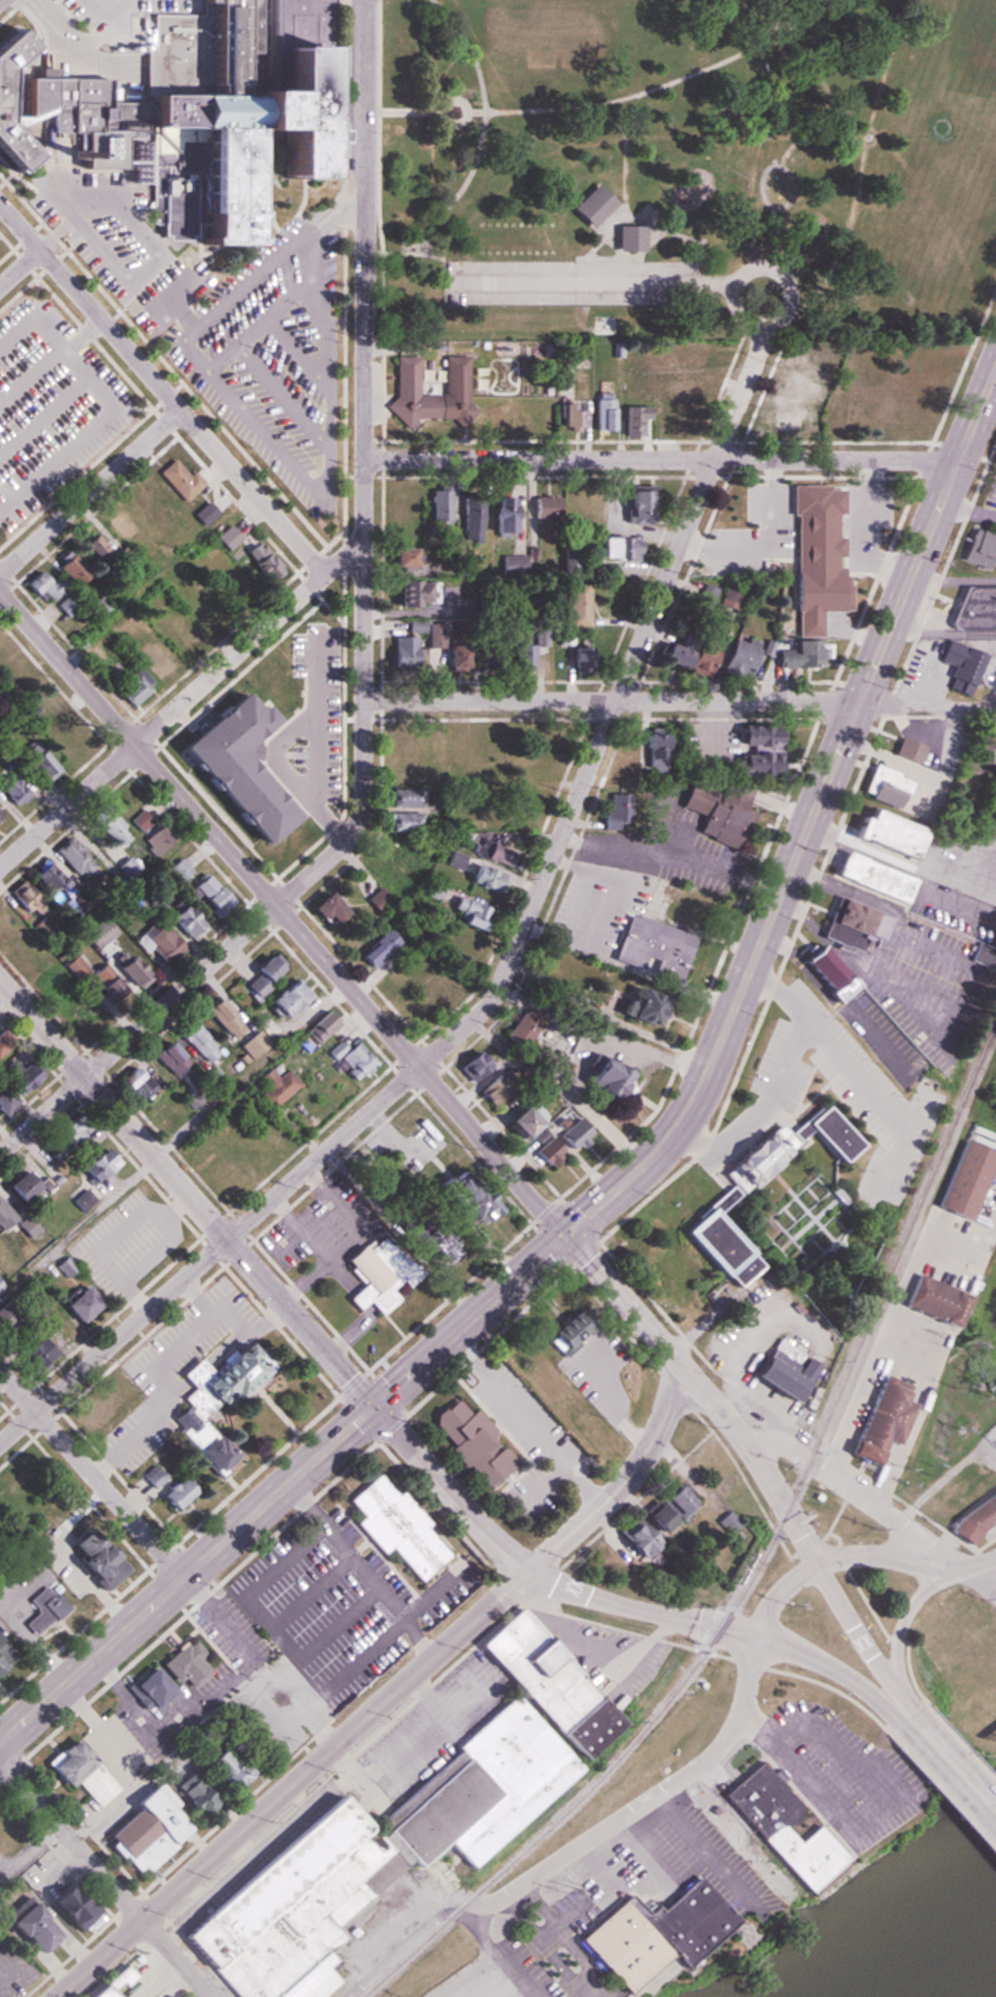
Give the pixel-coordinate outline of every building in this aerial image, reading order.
[(184,6),(184,0),(331,0),(330,53),(321,53),(320,179),(286,179),(286,132),(250,131),(250,211),(254,211),(254,219),(249,219),(249,239),(253,239),(253,246),(201,246),(201,238),(207,238),(208,130),(132,129),(132,173),(79,172),(80,134),(47,134),(47,118),(10,117),(10,123),(39,155),(20,172),(0,150),(0,47),(18,31),(34,48),(10,70),(10,79),(35,79),(35,69),(51,69),(51,79),(112,79),(111,95),(145,95),(146,51),(153,51),(154,14),(190,15),(190,6),(184,6)] [(589,229),(614,204),(595,184),(569,209),(589,229)] [(641,226),(614,226),(614,251),(641,251),(641,226)] [(393,357),(392,419),(472,420),(473,405),(466,405),(467,356),(442,356),(442,395),(417,395),(417,357),(393,357)] [(613,392),(594,392),(594,430),(613,430),(613,392)] [(524,429),(542,429),(542,393),(524,393),(524,429)] [(580,425),(580,407),(570,407),(570,402),(558,402),(558,425),(580,425)] [(644,436),(644,405),(625,405),(625,436),(644,436)] [(203,483),(191,471),(186,476),(172,460),(157,474),(183,502),(203,483)] [(746,520),(746,488),(721,488),(721,520),(746,520)] [(764,523),(787,523),(787,488),(764,488),(764,523)] [(429,489),(429,521),(449,521),(449,489),(429,489)] [(563,523),(580,523),(580,494),(558,494),(558,499),(531,498),(530,517),(563,517),(563,523)] [(839,494),(838,514),(873,516),(874,496),(839,494)] [(465,540),(479,540),(479,495),(465,495),(465,540)] [(510,536),(510,496),(495,496),(495,508),(488,508),(488,536),(510,536)] [(192,514),(202,527),(217,515),(206,502),(192,514)] [(227,551),(240,539),(227,525),(214,537),(227,551)] [(971,528),(960,560),(991,571),(994,561),(995,562),(995,536),(971,528)] [(597,537),(597,557),(610,557),(610,537),(597,537)] [(638,538),(613,538),(613,557),(638,557),(638,538)] [(270,581),(282,567),(253,543),(242,556),(270,581)] [(387,567),(411,567),(411,547),(387,547),(387,567)] [(55,561),(68,584),(84,574),(71,552),(55,561)] [(499,575),(523,575),(523,556),(499,556),(499,575)] [(737,564),(734,558),(726,562),(729,567),(737,564)] [(576,574),(575,563),(563,566),(565,576),(576,574)] [(43,604),(63,585),(56,578),(50,584),(36,569),(22,583),(43,604)] [(792,611),(839,611),(839,571),(791,571),(792,611)] [(437,580),(397,581),(397,604),(437,604),(437,580)] [(733,610),(741,590),(724,583),(716,603),(733,610)] [(587,627),(587,584),(565,584),(565,627),(587,627)] [(971,602),(970,587),(952,587),(953,628),(995,627),(995,602),(971,602)] [(67,618),(79,605),(68,594),(56,606),(67,618)] [(389,668),(417,668),(417,636),(389,636),(389,668)] [(742,682),(757,642),(745,638),(743,644),(728,638),(715,671),(742,682)] [(826,667),(826,640),(790,639),(790,650),(775,650),(774,667),(826,667)] [(653,656),(673,668),(682,652),(663,641),(653,656)] [(713,650),(692,641),(680,669),(701,678),(713,650)] [(981,652),(942,641),(936,661),(949,665),(942,689),(967,696),(981,652)] [(528,671),(528,643),(507,643),(507,671),(528,671)] [(584,647),(574,648),(575,665),(585,665),(584,647)] [(150,686),(134,671),(112,692),(128,708),(150,686)] [(736,753),(736,775),(773,775),(773,725),(735,725),(735,745),(747,745),(747,753),(736,753)] [(639,747),(647,747),(645,774),(665,775),(667,731),(639,730),(639,747)] [(991,736),(970,736),(970,762),(991,762),(991,736)] [(916,764),(923,747),(898,737),(891,754),(916,764)] [(59,769),(33,740),(20,752),(46,781),(59,769)] [(230,763),(222,744),(188,758),(196,777),(230,763)] [(635,775),(635,745),(614,745),(614,775),(635,775)] [(909,777),(869,765),(860,797),(900,809),(909,777)] [(12,806),(25,794),(6,773),(0,778),(0,793),(12,806)] [(678,808),(700,814),(694,836),(732,846),(737,825),(746,827),(752,803),(683,786),(678,808)] [(389,807),(421,807),(421,789),(389,789),(389,807)] [(600,828),(630,828),(630,794),(608,794),(607,812),(600,811),(600,828)] [(130,836),(101,802),(87,814),(115,848),(130,836)] [(521,804),(521,818),(535,818),(535,804),(521,804)] [(155,854),(169,842),(142,809),(127,821),(155,854)] [(855,816),(847,839),(911,859),(922,827),(864,809),(862,818),(855,816)] [(389,832),(421,832),(421,813),(389,813),(389,832)] [(51,851),(79,880),(94,865),(66,837),(51,851)] [(502,869),(510,855),(485,841),(477,855),(502,869)] [(445,865),(459,870),(464,857),(450,852),(445,865)] [(837,852),(829,877),(908,903),(916,878),(837,852)] [(180,884),(192,871),(178,858),(166,872),(180,884)] [(65,882),(44,861),(31,874),(52,895),(65,882)] [(502,872),(468,867),(466,886),(499,891),(502,872)] [(227,898),(203,874),(188,889),(212,912),(227,898)] [(25,913),(39,900),(21,880),(7,893),(25,913)] [(364,900),(378,914),(389,902),(376,889),(364,900)] [(315,920),(319,916),(327,924),(340,912),(320,892),(303,908),(315,920)] [(455,922),(482,932),(490,910),(455,896),(450,909),(458,912),(455,922)] [(885,916),(833,898),(820,938),(872,956),(885,916)] [(162,918),(186,940),(200,925),(177,902),(162,918)] [(610,961),(640,971),(643,959),(652,962),(646,979),(675,988),(692,935),(625,914),(610,961)] [(135,940),(164,967),(183,947),(154,920),(135,940)] [(478,940),(446,925),(439,941),(471,955),(478,940)] [(356,957),(370,971),(398,943),(383,929),(356,957)] [(815,943),(797,959),(831,1001),(850,986),(815,943)] [(129,987),(145,978),(128,949),(112,958),(129,987)] [(419,965),(405,951),(378,979),(391,992),(419,965)] [(244,987),(257,1000),(270,988),(264,982),(282,965),(269,952),(250,971),(255,977),(244,987)] [(89,972),(74,955),(62,965),(77,982),(89,972)] [(128,989),(101,963),(88,976),(115,1003),(128,989)] [(264,1001),(279,1019),(308,996),(293,977),(264,1001)] [(411,1014),(448,997),(441,981),(403,998),(411,1014)] [(656,996),(626,988),(618,1018),(648,1026),(656,996)] [(243,1029),(216,996),(203,1007),(230,1040),(243,1029)] [(520,1050),(539,1024),(521,1010),(501,1036),(520,1050)] [(337,1027),(326,1012),(303,1030),(315,1045),(337,1027)] [(220,1050),(188,1020),(176,1033),(208,1064),(220,1050)] [(247,1058),(267,1045),(257,1031),(238,1044),(247,1058)] [(188,1064),(169,1037),(152,1050),(171,1077),(188,1064)] [(345,1071),(362,1053),(351,1043),(345,1050),(337,1042),(327,1053),(345,1071)] [(488,1067),(475,1048),(453,1064),(467,1083),(488,1067)] [(619,1071),(589,1058),(577,1088),(607,1100),(619,1071)] [(153,1085),(136,1065),(117,1081),(134,1101),(153,1085)] [(217,1088),(226,1082),(215,1067),(206,1074),(217,1088)] [(262,1088),(255,1094),(268,1110),(298,1085),(285,1069),(275,1077),(268,1069),(255,1080),(262,1088)] [(526,1092),(538,1102),(548,1090),(536,1080),(526,1092)] [(536,1119),(520,1100),(497,1120),(513,1138),(536,1119)] [(721,1183),(672,1226),(728,1289),(754,1266),(706,1211),(800,1129),(831,1165),(855,1145),(816,1101),(779,1133),(768,1120),(710,1171),(721,1183)] [(590,1132),(574,1118),(556,1140),(572,1153),(590,1132)] [(934,1208),(968,1221),(995,1154),(961,1140),(934,1208)] [(560,1152),(549,1141),(533,1155),(544,1167),(560,1152)] [(90,1184),(119,1164),(105,1146),(77,1167),(90,1184)] [(36,1189),(22,1169),(1,1184),(15,1203),(36,1189)] [(490,1207),(453,1171),(431,1194),(468,1230),(490,1207)] [(417,1263),(445,1246),(433,1226),(405,1242),(417,1263)] [(361,1283),(343,1299),(354,1311),(365,1301),(379,1316),(397,1299),(385,1287),(405,1269),(373,1234),(342,1262),(361,1283)] [(901,1309),(954,1327),(965,1293),(912,1276),(901,1309)] [(58,1305),(75,1323),(95,1304),(79,1286),(58,1305)] [(542,1335),(559,1352),(586,1325),(570,1308),(542,1335)] [(48,1354),(34,1336),(16,1350),(30,1368),(48,1354)] [(747,1379),(788,1404),(813,1362),(772,1337),(747,1379)] [(177,1374),(208,1412),(261,1370),(239,1344),(203,1373),(193,1361),(177,1374)] [(910,1404),(906,1403),(912,1387),(877,1375),(848,1456),(875,1466),(883,1442),(895,1446),(910,1404)] [(72,1411),(89,1428),(106,1411),(89,1394),(72,1411)] [(514,1467),(472,1409),(465,1414),(454,1399),(428,1417),(481,1491),(514,1467)] [(215,1479),(225,1471),(220,1465),(231,1457),(188,1402),(167,1418),(215,1479)] [(162,1478),(149,1467),(140,1478),(153,1489),(162,1478)] [(344,1499),(358,1517),(351,1522),(378,1555),(386,1548),(415,1583),(449,1556),(380,1470),(344,1499)] [(190,1492),(176,1476),(155,1495),(169,1510),(190,1492)] [(655,1499),(677,1521),(692,1507),(670,1484),(655,1499)] [(947,1523),(960,1544),(995,1520),(995,1491),(947,1523)] [(672,1521),(652,1500),(637,1514),(657,1535),(672,1521)] [(737,1526),(727,1513),(716,1521),(726,1535),(737,1526)] [(635,1559),(652,1543),(631,1521),(614,1537),(635,1559)] [(76,1555),(69,1562),(95,1587),(101,1582),(98,1578),(103,1572),(98,1566),(107,1556),(80,1529),(65,1544),(76,1555)] [(68,1606),(48,1582),(26,1600),(35,1611),(21,1623),(32,1636),(68,1606)] [(521,1610),(621,1725),(580,1760),(480,1645),(521,1610)] [(196,1659),(202,1653),(189,1638),(161,1661),(186,1690),(207,1673),(196,1659)] [(169,1691),(147,1667),(128,1685),(149,1709),(169,1691)] [(177,1934),(233,1996),(312,1996),(334,1977),(328,1970),(335,1964),(324,1951),(338,1938),(328,1927),(405,1859),(411,1865),(423,1854),(440,1839),(466,1867),(577,1768),(513,1696),(385,1811),(362,1830),(332,1796),(177,1934)] [(62,1788),(74,1779),(95,1805),(114,1790),(74,1738),(43,1762),(62,1788)] [(207,1755),(221,1792),(249,1781),(234,1744),(207,1755)] [(795,1806),(758,1762),(719,1794),(802,1893),(841,1859),(813,1826),(792,1843),(780,1829),(788,1823),(795,1806)] [(173,1783),(192,1816),(213,1804),(195,1771),(173,1783)] [(128,1804),(133,1810),(102,1837),(138,1877),(189,1832),(170,1810),(178,1803),(156,1779),(128,1804)] [(695,1875),(733,1919),(679,1966),(667,1953),(622,1992),(575,1938),(627,1893),(644,1912),(653,1904),(657,1909),(695,1875)] [(70,1932),(92,1910),(63,1881),(41,1902),(70,1932)] [(30,1954),(50,1935),(18,1902),(0,1919),(0,1923),(30,1954)] [(95,1985),(82,1996),(105,1996),(95,1985)] [(109,1986),(97,1996),(119,1996),(109,1986)]
